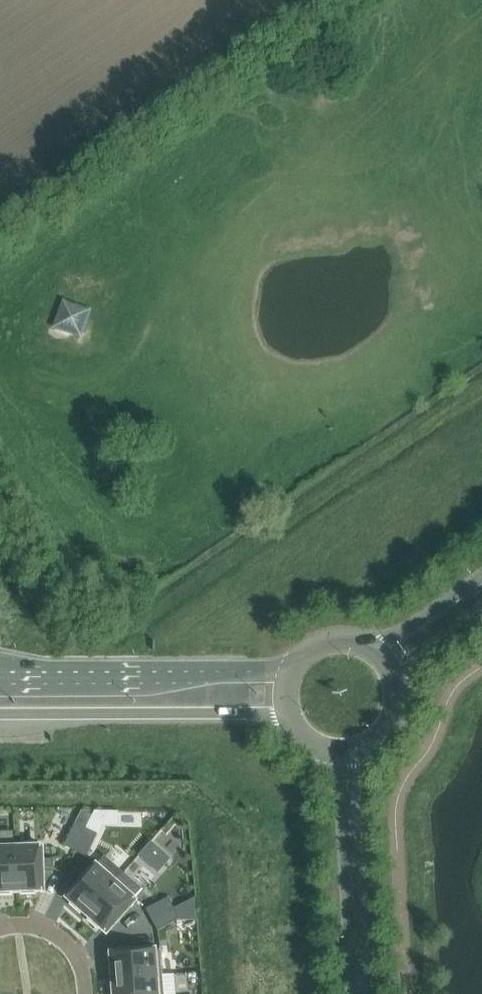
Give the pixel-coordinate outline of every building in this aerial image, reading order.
[(83,338),(93,309),(63,299),(53,327),(83,338)] [(76,823),(65,846),(76,851),(87,828),(76,823)] [(87,828),(76,851),(87,857),(98,834),(87,828)] [(152,842),(141,854),(160,871),(171,858),(152,842)] [(12,895),(12,892),(17,892),(16,847),(17,847),(16,843),(0,843),(0,895),(12,895)] [(17,847),(16,847),(17,892),(22,892),(22,894),(36,894),(36,892),(42,891),(45,891),(44,847),(41,847),(17,847)] [(95,863),(65,896),(68,898),(72,903),(71,904),(81,913),(83,911),(87,915),(124,872),(105,856),(97,865),(95,863)] [(124,872),(87,915),(91,918),(89,920),(99,929),(101,927),(105,932),(108,934),(137,900),(135,898),(143,889),(124,872)] [(169,897),(147,909),(152,920),(175,908),(169,897)] [(175,908),(152,920),(158,931),(180,919),(175,908)] [(112,960),(110,960),(111,973),(113,973),(114,978),(163,975),(161,950),(156,950),(156,947),(111,950),(112,953),(112,960)] [(112,987),(112,993),(165,993),(163,975),(114,978),(114,987),(112,987)]
